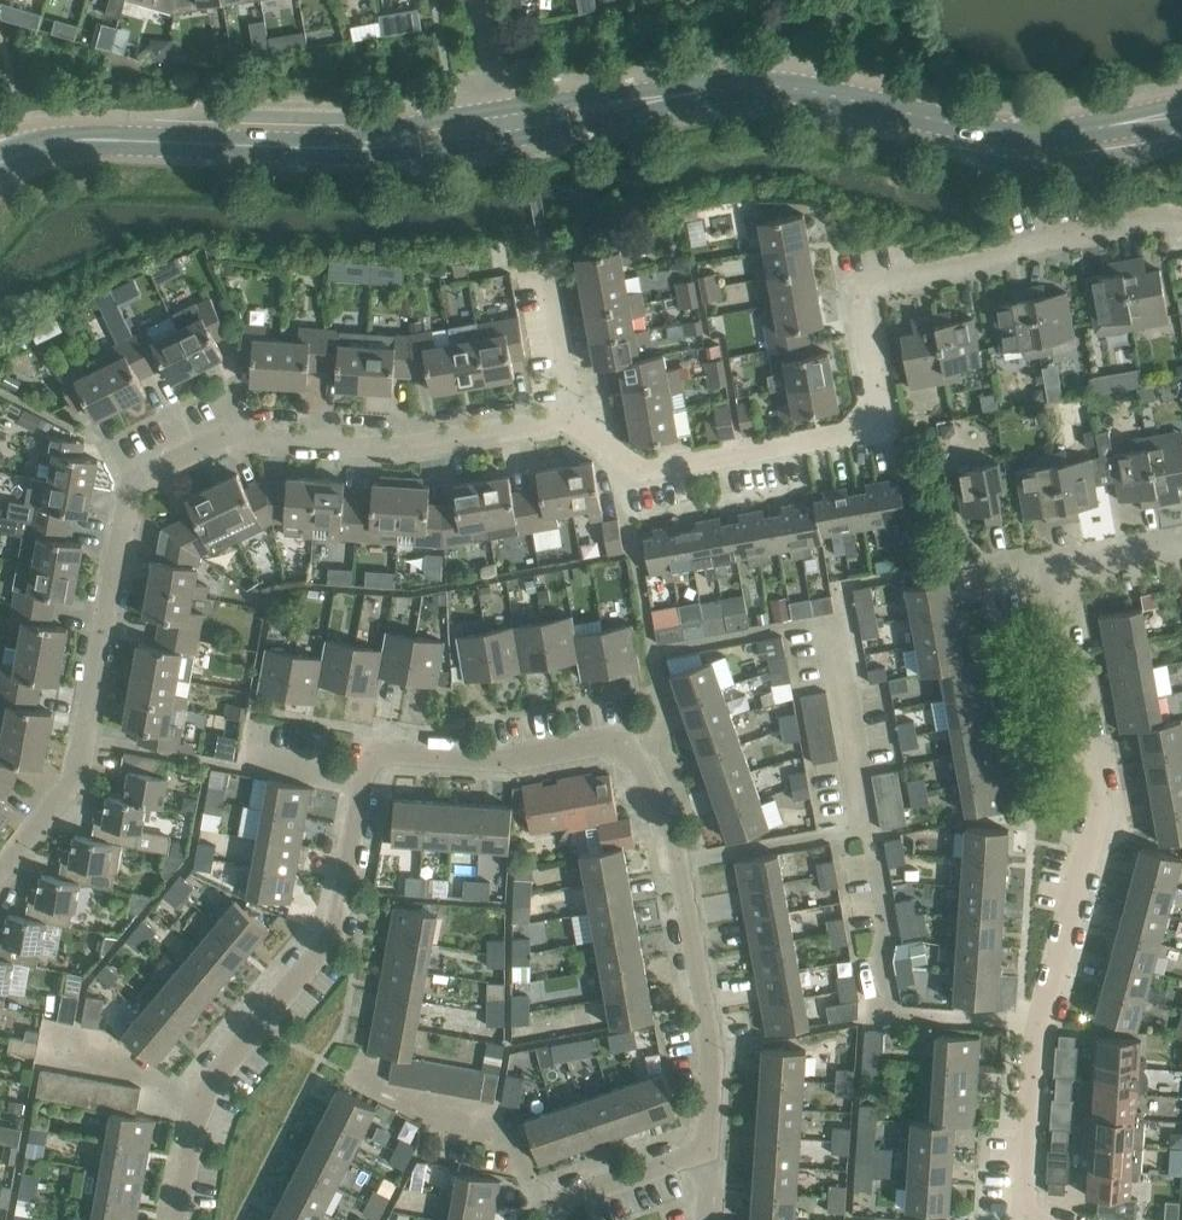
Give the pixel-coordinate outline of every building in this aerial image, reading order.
[(106,13),(120,17),(125,0),(110,0),(106,13)] [(175,0),(140,0),(139,3),(174,13),(175,0)] [(174,13),(181,12),(180,7),(221,0),(175,0),(174,13)] [(581,12),(597,10),(596,0),(579,0),(581,12)] [(393,12),(380,14),(383,35),(397,33),(393,12)] [(268,36),(268,38),(271,53),(283,51),(281,34),(268,36)] [(268,38),(254,40),(257,55),(271,53),(268,38)] [(763,206),(745,209),(750,236),(762,234),(765,249),(809,241),(805,213),(765,220),(763,206)] [(686,210),(685,210),(686,216),(687,221),(699,219),(698,208),(686,210)] [(577,257),(582,285),(626,277),(623,262),(637,259),(632,235),(615,239),(617,250),(577,257)] [(814,268),(809,241),(765,249),(767,264),(755,267),(757,278),(814,268)] [(1144,256),(1122,260),(1135,330),(1171,324),(1161,269),(1147,271),(1144,256)] [(456,275),(468,273),(465,257),(452,259),(456,275)] [(1135,330),(1122,260),(1106,263),(1107,274),(1087,277),(1095,326),(1117,322),(1120,333),(1135,330)] [(331,264),(329,280),(341,281),(342,262),(331,261),(331,264)] [(819,296),(814,268),(757,278),(759,290),(772,288),(774,304),(819,296)] [(701,275),(703,288),(720,285),(718,272),(701,275)] [(629,292),(626,277),(582,285),(587,312),(644,302),(641,290),(629,292)] [(678,283),(680,295),(696,292),(694,280),(678,283)] [(1075,339),(1067,291),(1046,294),(1045,284),(1029,287),(1041,356),(1056,353),(1054,343),(1075,339)] [(722,298),(720,285),(703,288),(706,301),(722,298)] [(1041,356),(1029,287),(1013,290),(1014,300),(994,304),(1003,352),(1023,348),(1025,359),(1041,356)] [(699,305),(696,292),(680,295),(682,308),(699,305)] [(114,294),(98,302),(117,341),(134,334),(114,294)] [(211,296),(186,309),(172,315),(177,326),(198,368),(224,356),(212,332),(225,326),(211,296)] [(824,323),(819,296),(774,304),(777,319),(765,321),(770,347),(801,342),(798,328),(824,323)] [(646,315),(644,302),(587,312),(592,339),(636,331),(636,330),(634,317),(646,315)] [(982,365),(973,317),(953,321),(951,311),(935,314),(947,381),(961,378),(959,369),(982,365)] [(947,381),(935,314),(913,318),(916,332),(902,335),(910,381),(931,378),(932,383),(947,381)] [(198,368),(177,326),(172,315),(157,323),(134,334),(152,372),(153,371),(149,363),(161,357),(173,381),(198,368)] [(512,359),(526,357),(519,317),(492,322),(478,324),(487,381),(515,376),(512,359)] [(701,319),(685,322),(687,334),(703,332),(701,319)] [(421,321),(410,322),(411,331),(421,330),(421,321)] [(487,381),(478,324),(466,326),(468,339),(453,341),(460,386),(487,381)] [(280,384),(283,340),(266,339),(267,327),(241,326),(238,364),(239,364),(240,355),(253,356),(251,382),(280,384)] [(323,369),(326,330),(299,328),(298,341),(283,340),(280,384),(308,386),(310,359),(323,360),(323,369)] [(654,355),(651,341),(649,328),(636,330),(636,331),(592,339),(597,367),(620,362),(620,361),(641,357),(654,355)] [(365,389),(368,345),(369,333),(326,330),(323,369),(324,369),(325,360),(338,361),(337,388),(365,389)] [(460,386),(453,341),(435,345),(433,331),(410,334),(412,375),(412,366),(427,363),(432,391),(460,386)] [(411,375),(412,375),(410,334),(407,335),(384,333),(383,346),(368,345),(365,389),(393,391),(395,365),(411,366),(411,375)] [(152,372),(134,334),(117,341),(108,346),(95,353),(101,363),(121,406),(147,394),(135,370),(148,364),(152,372)] [(803,356),(801,342),(770,347),(774,373),(786,371),(789,387),(834,379),(829,351),(803,356)] [(654,355),(641,357),(620,361),(620,362),(625,390),(682,380),(680,366),(667,369),(664,353),(654,355)] [(22,356),(12,361),(19,376),(29,371),(22,356)] [(706,361),(709,374),(725,371),(723,358),(706,361)] [(121,406),(101,363),(85,372),(79,360),(57,372),(71,401),(84,395),(96,419),(121,406)] [(727,384),(725,371),(709,374),(711,387),(727,384)] [(1116,373),(1094,377),(1097,393),(1118,389),(1116,373)] [(839,407),(834,379),(789,387),(791,402),(780,405),(782,417),(839,407)] [(684,390),(682,380),(625,390),(630,417),(674,409),(671,392),(684,390)] [(1156,398),(1154,383),(1137,386),(1140,401),(1156,398)] [(1062,385),(1047,388),(1049,402),(1065,399),(1062,385)] [(997,393),(980,396),(983,412),(1000,409),(997,393)] [(738,404),(744,434),(759,431),(753,401),(738,404)] [(721,438),(736,435),(731,405),(716,408),(721,438)] [(25,408),(18,422),(34,430),(41,416),(25,408)] [(677,423),(674,409),(630,417),(635,444),(692,433),(690,421),(677,423)] [(1111,430),(1098,432),(1100,444),(1102,455),(1102,456),(1106,473),(1116,471),(1113,454),(1115,453),(1111,430)] [(1147,438),(1159,503),(1181,499),(1179,485),(1181,484),(1181,431),(1147,438)] [(54,463),(51,479),(94,487),(99,459),(73,454),(75,441),(84,443),(85,442),(46,435),(41,461),(54,463)] [(1159,503),(1147,438),(1132,440),(1133,450),(1115,453),(1113,454),(1116,471),(1121,500),(1141,496),(1143,506),(1159,503)] [(1067,452),(1052,455),(1064,521),(1080,518),(1078,508),(1099,504),(1094,475),(1090,458),(1069,462),(1067,452)] [(1064,521),(1052,455),(1037,458),(1039,467),(1018,471),(1026,517),(1046,513),(1048,524),(1064,521)] [(1102,456),(1090,458),(1094,475),(1106,473),(1102,456)] [(594,460),(566,465),(574,510),(588,508),(591,519),(604,517),(594,460)] [(1005,490),(1000,461),(956,469),(964,516),(985,512),(987,522),(1003,519),(998,491),(1005,490)] [(574,510),(566,465),(538,470),(542,496),(529,499),(527,490),(533,530),(559,525),(557,513),(574,510)] [(273,521),(265,479),(267,489),(250,497),(238,473),(213,485),(238,538),(251,531),(273,521)] [(399,529),(403,477),(382,475),(382,482),(374,482),(372,508),(359,508),(359,498),(356,539),(398,542),(399,529)] [(510,475),(482,480),(490,525),(492,538),(533,530),(527,490),(526,490),(528,499),(514,501),(510,475)] [(314,523),(317,478),(289,476),(288,489),(268,488),(266,479),(265,479),(273,521),(303,523),(302,535),(315,536),(316,523),(314,523)] [(429,513),(431,486),(423,485),(423,478),(403,477),(399,529),(416,531),(414,542),(445,545),(443,504),(443,505),(443,514),(429,513)] [(356,539),(359,498),(358,498),(357,507),(344,507),(345,480),(317,478),(314,523),(316,523),(315,536),(330,537),(356,539)] [(89,515),(94,487),(51,479),(48,495),(35,493),(30,519),(69,526),(60,524),(63,510),(89,515)] [(890,479),(877,481),(888,543),(900,541),(896,522),(908,520),(901,484),(891,486),(890,479)] [(490,525),(482,480),(454,485),(458,511),(444,514),(444,504),(443,504),(445,545),(449,546),(476,540),(475,528),(490,525)] [(888,543),(877,481),(866,483),(867,491),(856,492),(862,528),(875,525),(878,545),(888,543)] [(238,538),(213,485),(187,498),(198,521),(173,533),(165,527),(165,528),(202,556),(238,538)] [(862,528),(856,492),(849,494),(847,487),(834,489),(846,553),(848,553),(848,556),(858,554),(854,529),(862,528)] [(846,553),(834,489),(823,491),(825,498),(815,500),(816,507),(822,535),(832,533),(836,551),(840,555),(846,553)] [(822,535),(816,507),(807,509),(806,501),(792,504),(802,557),(815,554),(813,544),(823,542),(822,535)] [(802,557),(792,504),(782,506),(783,513),(773,515),(779,550),(792,548),(794,558),(802,557)] [(779,550),(773,515),(765,516),(763,509),(750,511),(760,564),(772,562),(770,552),(779,550)] [(760,564),(750,511),(739,513),(740,520),(730,522),(736,558),(749,555),(751,566),(760,564)] [(736,558),(730,522),(722,524),(721,517),(707,519),(717,577),(730,574),(727,559),(736,558)] [(69,527),(69,526),(30,519),(22,561),(35,563),(79,571),(84,543),(58,539),(60,525),(69,527)] [(609,553),(624,550),(619,519),(604,522),(609,553)] [(717,577),(707,519),(696,521),(697,528),(686,530),(693,566),(705,563),(708,579),(717,577)] [(693,566),(686,530),(679,532),(678,524),(664,527),(674,580),(686,578),(684,567),(693,566)] [(674,580),(664,527),(654,529),(655,536),(645,538),(651,573),(663,571),(665,581),(674,580)] [(197,583),(202,556),(165,528),(172,534),(168,561),(154,558),(149,586),(195,594),(195,596),(206,598),(209,585),(197,583)] [(891,559),(875,561),(877,572),(892,570),(891,559)] [(74,599),(79,571),(35,563),(32,579),(20,577),(15,602),(54,610),(54,609),(45,608),(48,594),(74,599)] [(589,568),(574,571),(576,585),(592,582),(589,568)] [(907,586),(913,616),(955,608),(950,578),(907,586)] [(491,585),(482,586),(483,599),(492,598),(491,585)] [(195,594),(149,586),(144,614),(170,619),(168,632),(159,631),(199,639),(204,613),(192,611),(195,596),(195,594)] [(835,610),(832,594),(811,598),(814,614),(835,610)] [(793,618),(814,614),(811,598),(790,602),(793,618)] [(54,610),(15,602),(10,629),(23,631),(20,647),(63,655),(69,627),(43,622),(45,609),(54,610)] [(707,634),(704,617),(696,619),(693,606),(680,609),(682,621),(683,621),(686,638),(707,634)] [(1101,615),(1106,645),(1149,637),(1143,607),(1101,615)] [(747,608),(726,612),(729,630),(750,626),(747,608)] [(960,637),(955,608),(913,616),(918,644),(960,637)] [(858,612),(861,625),(878,622),(875,609),(858,612)] [(729,630),(726,612),(704,617),(707,634),(729,630)] [(574,635),(576,635),(573,616),(544,621),(551,663),(578,659),(574,635)] [(551,663),(544,621),(515,627),(523,669),(551,663)] [(683,621),(682,621),(656,626),(659,643),(686,638),(683,621)] [(880,635),(878,622),(861,625),(863,638),(880,635)] [(633,624),(604,629),(611,672),(641,666),(633,624)] [(523,669),(515,627),(487,632),(494,674),(523,669)] [(611,672),(604,629),(576,635),(574,635),(578,659),(582,677),(611,672)] [(195,664),(199,639),(159,631),(159,632),(168,633),(165,647),(139,642),(134,670),(180,678),(182,662),(195,664)] [(409,679),(416,637),(386,631),(382,650),(384,650),(380,674),(381,674),(409,679)] [(494,674),(487,632),(457,637),(465,679),(494,674)] [(438,684),(446,642),(416,637),(409,679),(438,684)] [(965,664),(960,637),(918,644),(923,673),(941,669),(965,664)] [(1154,666),(1149,637),(1106,645),(1111,673),(1154,666)] [(348,687),(356,645),(325,640),(322,659),(324,659),(319,682),(321,683),(348,687)] [(20,647),(8,644),(0,683),(0,687),(39,694),(39,693),(30,692),(32,678),(58,683),(63,655),(20,647)] [(378,693),(381,674),(380,674),(384,650),(382,650),(356,645),(348,687),(378,693)] [(288,696),(295,654),(266,648),(258,690),(288,696)] [(318,701),(321,683),(319,682),(324,659),(322,659),(295,654),(288,696),(318,701)] [(788,667),(786,655),(769,658),(771,670),(788,667)] [(722,688),(713,660),(672,674),(682,702),(722,688)] [(984,661),(965,664),(941,669),(946,699),(989,691),(984,661)] [(886,666),(869,669),(871,682),(888,679),(886,666)] [(1159,694),(1154,666),(1111,673),(1116,702),(1159,694)] [(794,698),(788,667),(771,670),(777,701),(794,698)] [(177,694),(180,678),(134,670),(129,698),(175,706),(186,709),(189,696),(177,694)] [(890,679),(892,692),(909,689),(907,676),(890,679)] [(732,715),(727,701),(742,695),(738,683),(723,688),(722,688),(682,702),(691,729),(732,715)] [(30,693),(39,695),(39,694),(0,687),(0,713),(7,714),(3,731),(48,739),(53,711),(27,707),(30,693)] [(802,695),(804,709),(830,704),(827,691),(802,695)] [(994,719),(989,691),(946,699),(951,727),(994,719)] [(1164,723),(1159,694),(1116,702),(1122,731),(1140,727),(1164,723)] [(172,722),(175,706),(129,698),(124,725),(150,730),(148,743),(139,742),(139,743),(179,750),(183,724),(172,722)] [(229,715),(246,718),(248,706),(231,703),(229,715)] [(832,718),(830,704),(804,709),(806,722),(832,718)] [(780,715),(782,729),(799,725),(797,712),(780,715)] [(741,743),(732,715),(691,729),(701,757),(741,743)] [(834,731),(832,718),(806,722),(809,736),(834,731)] [(999,748),(994,719),(951,727),(957,755),(999,748)] [(1164,723),(1140,727),(1146,756),(1181,749),(1181,719),(1164,723)] [(917,733),(915,720),(898,723),(900,736),(917,733)] [(802,739),(799,725),(782,729),(784,742),(802,739)] [(48,739),(3,731),(0,746),(0,776),(15,783),(15,782),(6,778),(9,761),(43,767),(48,739)] [(837,745),(834,731),(809,736),(811,749),(837,745)] [(919,746),(917,733),(900,736),(902,749),(919,746)] [(751,770),(741,743),(701,757),(710,784),(751,770)] [(839,758),(837,745),(811,749),(814,762),(839,758)] [(1004,776),(999,748),(957,755),(962,784),(1004,776)] [(1146,756),(1151,784),(1181,779),(1181,749),(1146,756)] [(165,786),(170,760),(125,752),(119,783),(128,784),(125,798),(147,802),(146,804),(161,807),(165,786)] [(900,783),(898,769),(872,774),(875,788),(900,783)] [(761,797),(751,770),(710,784),(720,811),(761,797)] [(790,773),(792,786),(810,783),(807,770),(790,773)] [(581,774),(570,777),(580,828),(599,824),(604,850),(624,846),(636,844),(631,817),(619,819),(611,773),(582,779),(581,774)] [(15,783),(0,776),(0,786),(6,779),(15,783)] [(1010,805),(1004,776),(962,784),(967,813),(1010,805)] [(580,828),(570,777),(558,779),(559,783),(536,787),(535,783),(523,785),(531,832),(565,826),(566,830),(580,828)] [(306,816),(312,786),(269,779),(264,808),(306,816)] [(926,792),(924,779),(907,782),(909,795),(926,792)] [(1151,784),(1156,813),(1181,808),(1181,779),(1151,784)] [(812,796),(810,783),(792,786),(795,799),(812,796)] [(903,796),(900,783),(875,788),(877,801),(903,796)] [(209,785),(207,798),(224,801),(227,788),(209,785)] [(928,805),(926,792),(909,795),(912,807),(928,805)] [(140,832),(146,804),(147,802),(125,798),(109,795),(106,810),(98,809),(93,838),(122,843),(122,846),(135,848),(138,832),(140,832)] [(905,810),(903,796),(877,801),(880,815),(905,810)] [(15,810),(0,797),(0,828),(15,810)] [(770,825),(761,797),(720,811),(730,840),(770,825)] [(222,814),(224,801),(207,798),(205,811),(222,814)] [(422,843),(425,800),(396,798),(393,841),(422,843)] [(451,845),(454,802),(425,800),(422,843),(451,845)] [(480,847),(483,804),(454,802),(451,845),(480,847)] [(513,806),(483,804),(480,847),(510,849),(513,806)] [(306,816),(264,808),(250,806),(244,834),(259,837),(301,844),(306,816)] [(1156,813),(1161,842),(1181,838),(1181,808),(1156,813)] [(908,824),(905,810),(880,815),(882,828),(908,824)] [(967,826),(965,856),(1007,859),(1010,829),(967,826)] [(152,833),(149,849),(166,852),(169,836),(152,833)] [(117,875),(122,846),(122,843),(93,838),(76,834),(73,850),(65,848),(59,877),(81,881),(80,883),(112,889),(115,875),(117,875)] [(296,873),(301,844),(259,837),(254,865),(296,873)] [(904,850),(902,837),(885,840),(887,853),(904,850)] [(199,842),(197,855),(214,858),(216,845),(199,842)] [(629,876),(624,846),(604,850),(581,854),(586,883),(629,876)] [(1134,875),(1176,886),(1181,863),(1181,857),(1142,846),(1134,875)] [(907,863),(904,850),(887,853),(890,866),(907,863)] [(169,879),(188,856),(166,852),(163,874),(169,879)] [(784,882),(779,853),(737,860),(742,890),(784,882)] [(212,871),(214,858),(197,855),(194,868),(212,871)] [(1006,888),(1007,859),(965,856),(963,885),(1006,888)] [(837,873),(835,860),(820,862),(817,862),(820,876),(837,873)] [(291,902),(296,873),(254,865),(248,894),(291,902)] [(839,886),(837,873),(820,876),(822,889),(839,886)] [(75,912),(80,883),(81,881),(59,877),(43,874),(40,889),(31,888),(26,917),(48,921),(47,923),(69,927),(72,912),(75,912)] [(181,875),(172,885),(186,896),(194,886),(181,875)] [(1176,886),(1134,875),(1126,903),(1168,914),(1176,886)] [(419,894),(420,877),(407,876),(406,893),(419,894)] [(634,904),(629,876),(586,883),(591,912),(634,904)] [(449,879),(434,878),(420,877),(419,894),(448,896),(449,879)] [(477,898),(478,881),(465,880),(464,897),(477,898)] [(491,882),(478,881),(477,898),(490,899),(491,882)] [(789,911),(784,882),(742,890),(747,918),(789,911)] [(532,895),(533,884),(515,883),(515,894),(532,895)] [(186,896),(172,885),(164,895),(177,906),(186,896)] [(1004,917),(1006,888),(963,885),(961,914),(1004,917)] [(140,913),(154,896),(137,893),(134,912),(140,913)] [(531,906),(532,895),(515,894),(514,905),(514,914),(531,914),(531,906)] [(913,897),(896,901),(899,919),(916,915),(913,897)] [(168,918),(175,911),(161,899),(155,907),(168,918)] [(236,899),(217,922),(250,950),(269,927),(236,899)] [(845,917),(841,900),(827,903),(829,919),(828,920),(830,933),(847,930),(845,917)] [(1168,914),(1126,903),(1119,931),(1161,942),(1168,914)] [(267,904),(264,907),(288,918),(290,909),(267,904)] [(639,932),(634,904),(591,912),(597,940),(639,932)] [(395,905),(390,935),(431,942),(436,912),(395,905)] [(795,939),(789,911),(747,918),(752,947),(795,939)] [(26,917),(9,914),(7,929),(0,928),(0,959),(14,961),(14,964),(37,967),(40,952),(42,953),(47,923),(48,921),(26,917)] [(531,922),(531,914),(514,914),(513,951),(531,951),(531,938),(531,933),(542,931),(540,920),(531,922)] [(1002,946),(1004,917),(961,914),(959,943),(1002,946)] [(920,933),(916,915),(899,919),(902,937),(920,933)] [(144,919),(135,929),(149,940),(157,930),(144,919)] [(231,972),(250,950),(217,922),(198,945),(231,972)] [(149,940),(135,929),(127,940),(140,951),(149,940)] [(849,943),(847,930),(830,933),(832,946),(849,943)] [(1153,970),(1161,942),(1119,931),(1111,959),(1153,970)] [(645,961),(639,932),(597,940),(602,968),(645,961)] [(105,955),(120,937),(103,935),(99,954),(105,955)] [(426,971),(431,942),(390,935),(385,963),(426,971)] [(489,939),(489,953),(506,953),(506,939),(489,939)] [(800,968),(795,939),(752,947),(757,975),(800,968)] [(1000,975),(1002,946),(959,943),(957,972),(1000,975)] [(213,994),(231,972),(198,945),(180,967),(213,994)] [(530,965),(531,951),(513,951),(513,965),(530,965)] [(506,966),(506,953),(489,953),(488,966),(506,966)] [(914,968),(911,955),(894,958),(897,972),(914,968)] [(4,1007),(7,992),(8,993),(14,964),(14,961),(0,959),(0,1006),(4,1007)] [(1153,970),(1111,959),(1104,987),(1146,998),(1153,970)] [(650,989),(645,961),(602,968),(607,997),(650,989)] [(421,999),(426,971),(385,963),(380,992),(421,999)] [(111,985),(120,975),(107,964),(98,974),(111,985)] [(194,1017),(213,994),(180,967),(161,989),(194,1017)] [(805,996),(800,968),(757,975),(763,1004),(805,996)] [(916,982),(914,968),(897,972),(899,985),(916,982)] [(998,1004),(1000,975),(957,972),(955,1001),(998,1004)] [(857,987),(855,973),(838,976),(840,990),(857,987)] [(513,981),(513,1010),(513,1011),(530,1012),(551,1007),(549,994),(530,997),(531,981),(513,981)] [(859,1016),(860,1000),(857,987),(840,990),(843,1003),(827,1005),(830,1022),(859,1016)] [(1138,1027),(1146,998),(1104,987),(1096,1015),(1138,1027)] [(175,1039),(194,1017),(161,989),(142,1011),(175,1039)] [(655,1018),(650,989),(607,997),(612,1026),(655,1018)] [(416,1028),(421,999),(380,992),(375,1020),(416,1028)] [(58,1020),(75,1023),(80,997),(63,993),(58,1020)] [(810,1025),(805,996),(763,1004),(768,1033),(810,1025)] [(82,1024),(99,1027),(104,1000),(87,997),(82,1024)] [(488,998),(488,1011),(505,1012),(506,998),(488,998)] [(156,1062),(175,1039),(142,1011),(123,1034),(156,1062)] [(505,1025),(505,1012),(488,1011),(488,1025),(505,1025)] [(530,1024),(530,1012),(513,1011),(513,1024),(530,1024)] [(411,1056),(416,1028),(375,1020),(369,1049),(394,1054),(408,1056),(411,1057),(411,1056)] [(27,1028),(25,1038),(40,1041),(41,1031),(27,1028)] [(635,1029),(622,1032),(625,1049),(638,1046),(635,1029)] [(866,1029),(864,1059),(881,1060),(883,1030),(866,1029)] [(625,1049),(622,1032),(609,1034),(612,1051),(625,1049)] [(938,1034),(936,1064),(978,1067),(981,1037),(938,1034)] [(1076,1035),(1061,1034),(1060,1034),(1059,1045),(1076,1046),(1076,1035)] [(37,1056),(40,1041),(25,1038),(11,1036),(8,1050),(37,1056)] [(1141,1039),(1098,1036),(1096,1064),(1145,1067),(1146,1059),(1139,1058),(1141,1039)] [(500,1073),(503,1057),(505,1044),(488,1040),(483,1069),(486,1069),(486,1071),(500,1073)] [(578,1040),(565,1042),(568,1059),(581,1057),(578,1040)] [(568,1059),(565,1042),(552,1044),(555,1062),(568,1059)] [(764,1047),(762,1077),(805,1079),(807,1049),(764,1047)] [(643,1053),(630,1058),(634,1070),(647,1065),(643,1053)] [(403,1084),(408,1056),(394,1054),(389,1081),(403,1084)] [(416,1086),(421,1058),(411,1056),(411,1057),(408,1056),(403,1084),(416,1086)] [(429,1088),(434,1060),(421,1058),(416,1086),(429,1088)] [(880,1073),(881,1060),(864,1059),(863,1072),(880,1073)] [(442,1091),(446,1062),(434,1060),(429,1088),(442,1091)] [(454,1093),(459,1064),(446,1062),(442,1091),(454,1093)] [(467,1095),(472,1067),(459,1064),(454,1093),(467,1095)] [(976,1096),(978,1067),(936,1064),(934,1093),(976,1096)] [(1149,1072),(1145,1067),(1096,1064),(1095,1090),(1137,1093),(1143,1093),(1147,1089),(1150,1084),(1150,1078),(1149,1072)] [(481,1098),(486,1071),(486,1069),(483,1069),(472,1067),(467,1095),(481,1098)] [(838,1068),(837,1082),(855,1083),(856,1069),(838,1068)] [(51,1100),(56,1071),(42,1069),(37,1097),(51,1100)] [(65,1103),(70,1074),(56,1071),(51,1100),(65,1103)] [(495,1101),(500,1073),(486,1071),(481,1098),(481,1099),(495,1101)] [(679,1112),(664,1071),(636,1081),(650,1122),(679,1112)] [(79,1105),(85,1077),(70,1074),(65,1103),(79,1105)] [(519,1106),(524,1078),(507,1075),(502,1103),(519,1106)] [(1057,1076),(1056,1087),(1072,1088),(1073,1076),(1057,1076)] [(94,1108),(99,1079),(85,1077),(79,1105),(94,1108)] [(803,1108),(805,1079),(762,1077),(760,1105),(803,1108)] [(108,1111),(111,1096),(113,1082),(99,1079),(94,1108),(108,1111)] [(650,1122),(636,1081),(609,1091),(623,1131),(650,1122)] [(141,1087),(113,1082),(111,1096),(139,1101),(141,1087)] [(854,1096),(855,1083),(837,1082),(837,1095),(854,1096)] [(339,1087),(325,1114),(363,1133),(375,1111),(377,1106),(339,1087)] [(1072,1099),(1072,1088),(1056,1087),(1055,1098),(1072,1099)] [(1135,1111),(1137,1093),(1095,1090),(1093,1115),(1093,1116),(1141,1119),(1141,1112),(1135,1111)] [(623,1131),(609,1091),(581,1100),(595,1141),(623,1131)] [(974,1125),(976,1096),(934,1093),(932,1123),(956,1124),(974,1125)] [(136,1115),(139,1101),(111,1096),(108,1111),(111,1111),(136,1115)] [(595,1141),(581,1100),(554,1109),(568,1150),(595,1141)] [(421,1124),(379,1102),(377,1106),(375,1111),(390,1119),(388,1124),(418,1140),(421,1124)] [(861,1104),(860,1117),(877,1118),(878,1105),(861,1104)] [(801,1137),(803,1108),(760,1105),(758,1134),(801,1137)] [(568,1150),(554,1109),(526,1119),(534,1143),(529,1145),(533,1156),(538,1154),(540,1160),(568,1150)] [(150,1148),(155,1119),(136,1115),(111,1111),(106,1140),(150,1148)] [(34,1114),(31,1127),(48,1130),(51,1117),(34,1114)] [(363,1133),(325,1114),(312,1139),(350,1159),(363,1133)] [(1146,1119),(1141,1119),(1093,1116),(1093,1115),(1085,1115),(1083,1141),(1144,1145),(1146,1119)] [(876,1131),(877,1118),(860,1117),(859,1130),(876,1131)] [(956,1124),(932,1123),(913,1122),(911,1149),(954,1153),(956,1124)] [(835,1126),(834,1139),(851,1141),(852,1127),(835,1126)] [(46,1143),(48,1130),(31,1127),(29,1140),(46,1143)] [(1054,1127),(1053,1139),(1069,1140),(1070,1128),(1054,1127)] [(1170,1147),(1181,1148),(1181,1134),(1171,1133),(1170,1147)] [(798,1166),(801,1137),(758,1134),(756,1163),(798,1166)] [(401,1137),(395,1149),(411,1157),(417,1145),(401,1137)] [(350,1159),(312,1139),(299,1165),(337,1185),(350,1159)] [(850,1154),(851,1141),(834,1139),(833,1153),(850,1154)] [(1068,1151),(1069,1140),(1053,1139),(1052,1150),(1068,1151)] [(144,1177),(150,1148),(106,1140),(101,1169),(144,1177)] [(1142,1171),(1144,1145),(1083,1141),(1082,1167),(1089,1167),(1089,1168),(1137,1171),(1142,1171)] [(4,1162),(18,1163),(20,1146),(6,1144),(4,1162)] [(405,1169),(411,1157),(395,1149),(389,1161),(405,1169)] [(952,1181),(954,1153),(911,1149),(909,1178),(952,1181)] [(420,1162),(417,1179),(431,1181),(434,1164),(420,1162)] [(857,1162),(856,1175),(873,1176),(874,1163),(857,1162)] [(796,1195),(798,1166),(756,1163),(754,1192),(796,1195)] [(337,1185),(299,1165),(286,1191),(324,1211),(337,1185)] [(1137,1171),(1089,1168),(1087,1194),(1099,1195),(1098,1213),(1125,1219),(1137,1219),(1138,1198),(1129,1198),(1130,1186),(1136,1186),(1137,1171)] [(139,1205),(144,1177),(101,1169),(96,1197),(139,1205)] [(24,1171),(21,1184),(38,1187),(41,1174),(24,1171)] [(458,1172),(456,1187),(454,1197),(496,1205),(501,1179),(458,1172)] [(872,1189),(873,1176),(856,1175),(855,1188),(872,1189)] [(950,1211),(952,1181),(909,1178),(907,1208),(950,1211)] [(1049,1192),(1065,1193),(1066,1181),(1050,1180),(1049,1192)] [(36,1200),(38,1187),(21,1184),(19,1197),(36,1200)] [(831,1184),(830,1197),(847,1198),(848,1185),(831,1184)] [(375,1189),(369,1201),(385,1209),(391,1197),(375,1189)] [(286,1191),(273,1217),(279,1219),(319,1219),(324,1211),(286,1191)] [(796,1195),(754,1192),(752,1219),(794,1219),(796,1195)] [(139,1205),(96,1197),(91,1219),(137,1219),(139,1205)] [(496,1205),(454,1197),(450,1219),(494,1219),(496,1205)] [(846,1212),(847,1198),(830,1197),(829,1210),(846,1212)] [(1181,1206),(1181,1201),(1167,1200),(1165,1219),(1180,1219),(1181,1206)] [(385,1209),(369,1201),(363,1213),(377,1219),(379,1219),(385,1209)]
